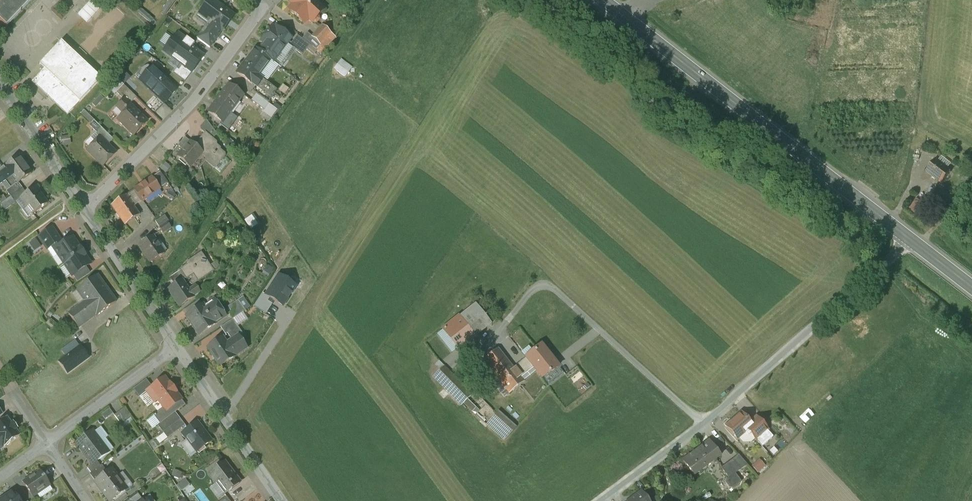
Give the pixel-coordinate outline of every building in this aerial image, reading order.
[(7,27),(32,0),(3,0),(0,3),(0,21),(7,27)] [(177,1),(176,0),(170,0),(162,12),(166,16),(177,1)] [(314,0),(293,0),(291,3),(296,7),(291,12),(302,22),(306,17),(312,23),(313,23),(316,24),(319,20),(318,17),(325,10),(314,0)] [(225,10),(216,3),(214,6),(208,2),(201,12),(206,16),(205,18),(209,22),(222,31),(222,32),(234,16),(233,16),(225,11),(225,10)] [(153,20),(141,10),(138,13),(150,23),(153,20)] [(222,31),(209,22),(197,39),(200,41),(210,48),(222,31)] [(322,26),(312,37),(307,33),(302,39),(314,49),(321,54),(336,38),(322,26)] [(266,34),(284,48),(287,44),(289,42),(291,39),(277,28),(275,30),(274,29),(270,29),(267,34),(266,34)] [(194,44),(187,38),(186,39),(178,33),(176,36),(175,35),(163,51),(182,66),(192,73),(204,57),(192,48),(194,44)] [(284,48),(266,34),(266,35),(263,39),(263,43),(265,44),(259,51),(256,49),(255,49),(273,63),(284,48)] [(291,43),(289,42),(287,44),(293,49),(302,56),(306,50),(313,55),(311,53),(314,49),(302,39),(297,36),(291,43)] [(102,80),(62,42),(40,65),(44,69),(32,82),(68,116),(102,80)] [(273,63),(278,67),(281,69),(283,65),(281,64),(293,49),(287,44),(284,48),(273,63)] [(255,49),(237,73),(252,84),(258,76),(259,75),(270,61),(273,63),(255,49)] [(343,58),(336,69),(348,77),(355,66),(343,58)] [(270,61),(259,75),(267,81),(278,67),(273,63),(270,61)] [(185,82),(192,73),(182,66),(179,71),(177,69),(174,73),(185,82)] [(177,91),(152,68),(140,81),(164,104),(177,91)] [(130,78),(123,71),(118,77),(125,84),(130,78)] [(263,80),(258,76),(252,84),(256,87),(257,88),(260,83),(262,80),(263,80)] [(262,80),(260,83),(270,90),(275,94),(277,91),(262,80)] [(270,90),(260,83),(257,88),(256,87),(252,92),(256,95),(263,100),(270,90)] [(229,85),(216,102),(229,113),(243,95),(229,85)] [(136,98),(123,86),(116,93),(123,101),(124,100),(129,105),(136,98)] [(268,103),(275,94),(270,90),(263,100),(268,103)] [(263,100),(256,95),(251,101),(264,111),(269,104),(268,103),(263,100)] [(129,105),(124,100),(123,101),(117,107),(124,114),(118,120),(119,122),(120,124),(121,125),(123,126),(133,136),(144,125),(140,122),(140,117),(129,105)] [(229,113),(216,102),(208,112),(221,122),(220,124),(228,131),(238,119),(229,113)] [(277,110),(269,104),(264,111),(263,113),(271,119),(277,110)] [(217,135),(206,120),(200,127),(200,130),(205,134),(213,140),(217,135)] [(114,141),(103,129),(97,135),(101,139),(102,139),(109,146),(114,141)] [(213,140),(205,134),(199,141),(200,141),(198,143),(198,144),(196,147),(203,153),(202,154),(206,158),(206,162),(213,168),(215,168),(215,166),(219,161),(219,162),(220,162),(225,157),(225,154),(220,151),(220,149),(216,146),(216,143),(213,140)] [(185,138),(178,146),(183,151),(190,142),(185,138)] [(101,139),(89,151),(103,166),(116,153),(109,146),(102,139),(101,139)] [(183,151),(177,157),(190,168),(202,154),(203,153),(196,147),(190,142),(183,151)] [(24,165),(18,157),(19,157),(18,156),(4,167),(11,176),(17,183),(18,184),(17,182),(18,182),(23,178),(24,180),(31,174),(25,165),(24,165)] [(951,172),(935,160),(926,172),(942,184),(951,172)] [(11,176),(4,167),(2,169),(0,170),(0,185),(6,180),(11,176)] [(152,178),(159,189),(168,184),(160,172),(152,178)] [(11,187),(17,183),(11,176),(6,180),(11,187)] [(152,178),(135,190),(142,201),(159,189),(152,178)] [(11,187),(6,191),(10,197),(22,188),(18,182),(17,182),(18,184),(17,183),(11,187)] [(26,194),(21,198),(27,207),(29,206),(34,213),(32,214),(33,215),(47,204),(35,187),(26,194)] [(22,188),(10,197),(15,203),(16,202),(21,198),(26,194),(22,188)] [(135,190),(131,193),(138,204),(142,201),(135,190)] [(131,193),(126,196),(133,207),(138,204),(131,193)] [(126,196),(112,206),(125,225),(139,216),(133,207),(126,196)] [(15,203),(10,197),(6,200),(1,204),(5,210),(15,203)] [(27,207),(21,198),(16,202),(28,218),(32,214),(34,213),(29,206),(27,207)] [(911,210),(923,216),(930,204),(918,198),(911,210)] [(165,216),(155,222),(159,228),(167,222),(167,223),(169,222),(165,216)] [(167,222),(159,228),(163,234),(171,228),(167,223),(167,222)] [(52,228),(39,237),(47,250),(53,246),(61,241),(52,228)] [(153,236),(139,246),(151,263),(165,254),(153,236)] [(72,238),(63,244),(61,241),(53,246),(73,276),(86,267),(90,264),(84,256),(85,256),(80,248),(79,249),(72,238)] [(201,254),(186,264),(187,266),(181,270),(186,278),(187,279),(194,274),(199,281),(213,272),(201,254)] [(306,263),(300,254),(292,259),(298,268),(306,263)] [(86,267),(73,276),(77,282),(90,273),(86,267)] [(181,270),(169,278),(174,286),(182,281),(186,278),(181,270)] [(270,298),(274,301),(282,307),(296,286),(279,275),(266,296),(270,298)] [(116,302),(97,276),(78,290),(86,301),(96,315),(96,316),(116,302)] [(174,286),(168,290),(180,307),(194,297),(193,297),(200,292),(196,286),(189,290),(182,281),(174,286)] [(79,307),(86,301),(78,290),(71,295),(79,307)] [(254,307),(261,312),(270,298),(266,296),(263,294),(254,307)] [(270,298),(261,312),(266,315),(274,301),(270,298)] [(79,307),(68,314),(79,328),(96,315),(86,301),(79,307)] [(239,301),(229,307),(232,312),(242,305),(239,301)] [(201,308),(186,317),(198,336),(216,324),(215,324),(225,317),(216,303),(203,311),(201,308)] [(477,304),(445,330),(460,349),(492,324),(477,304)] [(232,312),(229,313),(233,320),(246,312),(242,305),(232,312)] [(233,320),(221,328),(226,336),(228,334),(232,341),(243,334),(233,320)] [(243,337),(228,348),(234,356),(249,346),(243,337)] [(222,339),(208,349),(220,366),(234,356),(228,348),(222,339)] [(66,357),(80,347),(75,340),(61,351),(66,357)] [(541,346),(526,358),(533,368),(542,378),(548,373),(549,374),(558,367),(554,361),(553,362),(546,354),(547,353),(541,346)] [(66,357),(59,362),(68,373),(88,358),(80,347),(66,357)] [(514,369),(498,349),(480,364),(486,372),(485,373),(486,375),(488,374),(496,383),(497,384),(497,383),(499,381),(509,394),(524,382),(521,378),(519,376),(514,369)] [(526,359),(514,369),(519,376),(521,378),(533,368),(526,359)] [(473,395),(444,367),(434,377),(463,405),(473,395)] [(161,404),(176,392),(175,392),(170,385),(170,384),(169,385),(165,378),(152,388),(147,392),(155,402),(158,400),(161,404)] [(146,381),(139,386),(144,394),(147,392),(152,388),(146,381)] [(144,394),(139,386),(134,390),(139,397),(144,394)] [(176,392),(161,404),(164,408),(153,416),(159,424),(160,425),(175,413),(176,412),(179,409),(180,410),(185,405),(176,393),(176,392)] [(124,409),(114,416),(121,425),(131,418),(124,409)] [(175,413),(160,425),(159,424),(157,426),(163,432),(180,419),(175,413)] [(516,428),(498,413),(487,425),(505,441),(516,428)] [(741,414),(732,423),(727,427),(726,427),(737,439),(739,437),(745,432),(748,436),(750,434),(754,439),(755,441),(756,440),(762,448),(774,438),(767,430),(756,418),(750,424),(741,414)] [(0,423),(0,450),(4,447),(5,447),(19,436),(15,430),(17,429),(13,424),(11,425),(7,419),(6,418),(0,423)] [(180,419),(163,432),(168,439),(185,426),(180,419)] [(197,422),(182,434),(197,453),(196,451),(203,447),(204,448),(212,442),(197,422)] [(85,455),(100,444),(102,443),(93,431),(76,444),(85,455)] [(745,432),(739,437),(744,442),(751,442),(754,439),(750,434),(748,436),(745,432)] [(709,441),(683,461),(694,476),(721,456),(709,441)] [(100,444),(85,455),(92,465),(97,461),(107,454),(100,444)] [(738,455),(727,464),(735,474),(747,465),(738,455)] [(92,465),(88,469),(91,473),(101,466),(97,461),(92,465)] [(224,462),(209,474),(216,484),(224,495),(225,495),(240,483),(224,462)] [(727,464),(721,468),(729,479),(735,474),(727,464)] [(91,473),(90,475),(95,482),(107,472),(102,465),(91,473)] [(95,482),(96,482),(103,491),(102,492),(109,500),(112,500),(127,490),(126,490),(117,479),(118,478),(111,469),(107,472),(95,482)] [(40,472),(23,484),(33,498),(50,486),(40,472)] [(224,495),(216,484),(210,488),(218,499),(224,495)] [(1,500),(19,500),(13,492),(1,500)] [(630,500),(647,500),(641,492),(630,500)]
